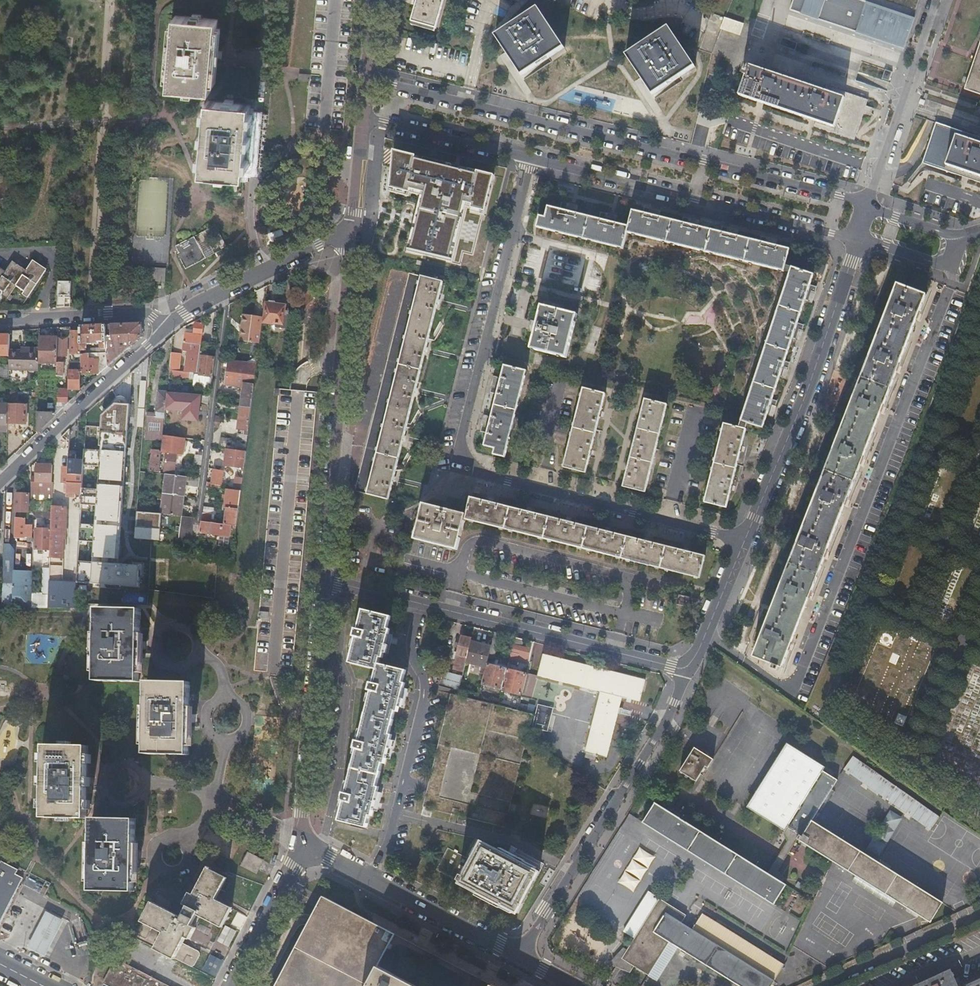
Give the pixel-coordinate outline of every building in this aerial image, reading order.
[(412,21),(413,21),(436,28),(437,28),(445,0),(418,0),(412,21)] [(905,48),(921,0),(794,0),(791,9),(905,48)] [(539,7),(496,36),(507,53),(523,75),(565,47),(539,7)] [(175,14),(168,84),(210,89),(218,18),(175,14)] [(725,17),(721,28),(741,34),(745,24),(725,17)] [(436,28),(413,21),(412,25),(435,31),(436,28)] [(696,67),(670,27),(627,55),(653,95),(696,67)] [(798,42),(783,36),(780,44),(796,49),(798,42)] [(967,88),(979,92),(979,47),(967,88)] [(866,105),(868,99),(826,85),(824,91),(746,64),(743,73),(747,74),(740,94),(816,121),(814,126),(855,140),(860,123),(864,112),(865,109),(866,105)] [(210,99),(205,140),(203,160),(202,170),(236,173),(245,174),(247,143),(251,103),(241,102),(210,99)] [(871,115),(873,107),(866,105),(865,109),(864,112),(871,115)] [(921,163),(979,182),(979,137),(936,123),(923,161),(921,163)] [(452,164),(394,151),(389,188),(408,192),(409,189),(421,192),(407,252),(420,255),(419,258),(426,259),(427,256),(450,261),(464,202),(473,204),(472,207),(485,210),(495,171),(491,170),(490,174),(469,169),(468,171),(451,167),(452,164)] [(768,266),(785,271),(786,265),(790,250),(632,210),(628,226),(591,217),(548,207),(546,217),(539,215),(537,227),(576,237),(623,248),(627,232),(630,233),(768,266)] [(207,259),(206,258),(198,236),(178,244),(181,250),(179,251),(185,268),(207,259)] [(4,293),(1,297),(7,300),(16,287),(24,293),(22,295),(27,299),(46,272),(32,263),(25,273),(13,264),(6,274),(0,270),(0,291),(4,293)] [(166,281),(167,268),(152,267),(151,281),(166,281)] [(791,272),(746,405),(741,419),(748,422),(763,426),(815,273),(793,267),(791,272)] [(410,273),(361,466),(355,491),(389,499),(408,424),(416,392),(417,389),(426,352),(441,293),(444,282),(410,273)] [(59,280),(57,307),(65,306),(66,296),(71,297),(72,280),(59,280)] [(898,283),(850,403),(880,414),(926,295),(898,283)] [(285,327),(287,316),(283,315),(285,304),(266,302),(264,321),(276,323),(276,325),(285,327)] [(567,357),(577,315),(542,306),(538,323),(533,322),(531,330),(536,331),(532,348),(567,357)] [(259,342),(263,316),(242,313),(241,325),(243,325),(241,340),(259,342)] [(105,324),(106,349),(107,352),(107,366),(140,336),(141,335),(141,322),(105,324)] [(197,372),(203,324),(195,323),(194,330),(193,334),(185,333),(182,351),(188,351),(185,371),(193,372),(197,372)] [(80,325),(80,331),(80,348),(86,349),(87,343),(100,343),(100,348),(106,349),(105,324),(80,325)] [(80,331),(69,331),(69,361),(74,361),(74,353),(77,353),(77,361),(80,361),(80,353),(80,348),(80,331)] [(0,334),(0,355),(9,355),(9,348),(9,334),(0,334)] [(56,355),(57,337),(39,336),(38,349),(38,361),(56,362),(56,355)] [(56,362),(56,375),(62,375),(62,363),(60,362),(61,355),(66,355),(67,337),(58,337),(58,355),(56,355),(56,362)] [(38,361),(38,349),(9,348),(9,355),(8,367),(8,368),(38,369),(38,367),(38,361)] [(89,353),(80,353),(80,361),(80,372),(95,373),(97,371),(97,375),(107,366),(107,352),(97,352),(97,359),(91,359),(89,358),(89,353)] [(179,353),(170,352),(169,369),(172,369),(177,370),(179,353)] [(211,375),(214,356),(202,354),(199,373),(211,375)] [(257,363),(221,358),(220,367),(226,368),(224,384),(243,387),(241,406),(251,408),(256,368),(257,363)] [(74,361),(69,361),(69,386),(69,389),(80,389),(80,372),(80,361),(77,361),(74,361)] [(505,455),(526,371),(504,365),(485,444),(495,447),(494,453),(505,455)] [(8,377),(8,368),(8,367),(0,367),(0,377),(8,377)] [(192,383),(193,372),(177,370),(172,369),(171,380),(192,383)] [(199,373),(193,372),(192,383),(191,389),(209,391),(211,375),(199,373)] [(69,389),(69,386),(55,386),(54,412),(54,415),(69,401),(69,389)] [(606,394),(584,388),(564,466),(586,471),(606,394)] [(165,409),(167,393),(158,392),(155,417),(146,417),(146,419),(144,440),(162,441),(163,435),(164,420),(165,409)] [(199,396),(167,393),(165,409),(183,411),(182,420),(197,422),(199,396)] [(667,404),(646,398),(623,485),(646,491),(667,404)] [(26,404),(7,403),(7,422),(26,422),(26,404)] [(799,622),(880,414),(850,403),(805,520),(753,656),(771,663),(770,667),(776,670),(778,666),(782,668),(799,622)] [(118,563),(129,405),(114,404),(101,416),(86,416),(85,427),(101,427),(99,447),(102,447),(102,451),(84,450),(83,466),(98,467),(97,490),(82,489),(81,505),(97,506),(95,523),(80,522),(79,539),(95,540),(93,561),(78,560),(77,581),(138,586),(140,565),(118,563)] [(251,408),(241,406),(238,429),(243,430),(242,434),(236,433),(235,438),(239,439),(239,443),(233,442),(233,439),(220,437),(218,447),(227,448),(246,451),(249,422),(251,408)] [(54,415),(54,412),(37,411),(36,433),(54,415)] [(739,426),(747,428),(748,422),(741,419),(739,426)] [(726,505),(747,428),(739,426),(724,422),(705,500),(726,505)] [(85,441),(85,431),(80,430),(78,452),(71,452),(71,466),(77,467),(76,474),(83,474),(83,466),(84,450),(85,441)] [(177,437),(163,435),(162,441),(161,451),(166,452),(164,471),(173,472),(175,455),(181,456),(181,453),(182,454),(184,438),(177,437)] [(246,451),(227,448),(225,465),(243,467),(245,458),(246,451)] [(159,473),(161,451),(151,450),(149,471),(159,473)] [(195,454),(194,464),(202,465),(203,455),(195,454)] [(52,494),(52,482),(51,481),(52,464),(36,464),(35,477),(31,477),(30,494),(52,494)] [(82,489),(83,474),(76,474),(67,473),(67,468),(62,467),(61,482),(64,482),(64,492),(77,493),(76,513),(81,513),(81,505),(82,489)] [(206,486),(218,487),(220,469),(213,468),(211,483),(206,482),(206,486)] [(198,485),(199,478),(165,474),(162,494),(183,496),(185,485),(198,487),(198,485)] [(242,479),(242,477),(235,477),(234,489),(240,490),(242,479)] [(237,516),(240,490),(234,489),(226,488),(224,507),(226,507),(224,524),(232,525),(236,525),(237,516)] [(29,493),(16,493),(16,510),(28,511),(29,493)] [(162,494),(160,513),(161,513),(181,516),(183,496),(162,494)] [(442,507),(427,503),(427,507),(424,506),(415,539),(458,549),(466,518),(624,558),(680,572),(699,577),(705,555),(484,499),(471,496),(467,513),(450,509),(442,507)] [(49,582),(61,582),(61,571),(64,506),(51,506),(51,513),(51,519),(51,524),(50,531),(50,552),(50,556),(49,568),(49,582)] [(155,513),(137,512),(135,538),(159,540),(161,513),(155,513)] [(202,512),(201,521),(210,522),(211,513),(202,512)] [(181,516),(178,540),(188,541),(191,517),(181,516)] [(15,537),(21,537),(31,537),(31,524),(25,524),(25,517),(16,517),(15,537)] [(210,522),(201,521),(200,532),(221,534),(219,545),(228,547),(230,536),(232,525),(224,524),(210,522)] [(35,551),(50,552),(50,531),(47,531),(41,531),(41,529),(38,529),(36,529),(36,531),(35,551)] [(2,607),(12,607),(13,581),(14,569),(15,548),(10,543),(4,543),(3,568),(2,580),(2,581),(2,607)] [(13,581),(12,607),(31,607),(33,570),(14,569),(13,581)] [(48,603),(48,608),(60,608),(61,582),(49,582),(49,583),(48,603)] [(61,582),(60,608),(75,608),(77,583),(61,582)] [(689,597),(679,594),(677,604),(687,606),(689,597)] [(356,747),(354,757),(346,791),(343,791),(341,799),(344,799),(339,819),(367,826),(370,814),(373,815),(380,787),(377,786),(383,762),(386,763),(393,734),(390,734),(396,710),(399,711),(406,683),(403,682),(405,670),(378,663),(379,657),(382,657),(389,629),(387,628),(390,616),(362,609),(358,627),(355,626),(353,635),(356,635),(349,661),(376,668),(373,681),(370,681),(368,689),(371,689),(358,739),(356,739),(354,746),(356,747)] [(141,615),(97,614),(96,681),(139,682),(141,615)] [(500,633),(495,632),(491,646),(489,653),(495,654),(500,633)] [(471,641),(472,638),(462,635),(460,643),(459,647),(453,668),(463,671),(466,662),(471,641)] [(522,646),(523,639),(514,636),(508,662),(516,664),(517,661),(527,663),(530,648),(522,646)] [(491,646),(471,641),(466,662),(482,667),(486,667),(487,664),(489,653),(491,646)] [(600,691),(595,714),(585,758),(595,760),(596,757),(597,758),(598,756),(608,758),(622,698),(626,699),(626,698),(640,701),(645,680),(543,654),(537,676),(547,678),(600,691)] [(484,675),(482,683),(501,688),(506,669),(497,666),(487,664),(486,667),(484,675)] [(521,694),(526,674),(506,669),(501,688),(501,689),(521,694)] [(442,670),(438,685),(441,686),(459,691),(462,676),(442,670)] [(188,755),(190,683),(146,681),(146,687),(145,754),(188,755)] [(451,693),(450,696),(421,815),(428,817),(429,812),(432,813),(432,810),(504,828),(532,714),(451,693)] [(430,701),(426,715),(436,718),(440,704),(430,701)] [(548,731),(554,707),(540,704),(534,727),(548,731)] [(4,734),(4,743),(15,744),(16,724),(6,723),(5,734),(4,734)] [(86,818),(87,745),(44,744),(42,817),(86,818)] [(825,768),(786,745),(746,808),(784,832),(786,829),(791,832),(787,838),(789,839),(795,843),(796,840),(930,923),(942,904),(811,823),(837,781),(829,777),(822,773),(825,768)] [(680,771),(686,775),(696,782),(706,767),(708,768),(713,760),(694,748),(680,771)] [(930,830),(938,817),(851,757),(842,770),(930,830)] [(831,772),(825,768),(822,773),(829,777),(831,772)] [(643,823),(755,894),(773,905),(785,885),(773,877),(767,873),(655,803),(643,823)] [(871,846),(884,852),(903,816),(890,809),(871,846)] [(134,838),(135,818),(92,817),(91,890),(100,890),(133,891),(134,838)] [(795,843),(789,839),(767,873),(773,877),(795,843)] [(482,842),(461,882),(478,891),(477,892),(502,905),(503,904),(518,912),(539,871),(523,863),(523,862),(500,850),(499,851),(482,842)] [(654,857),(639,847),(616,881),(632,891),(654,857)] [(262,860),(248,853),(241,865),(256,873),(262,860)] [(20,868),(0,860),(0,930),(1,930),(23,876),(17,874),(20,868)] [(192,894),(188,891),(182,903),(186,905),(181,916),(169,910),(173,901),(173,898),(164,894),(158,891),(136,933),(145,938),(146,938),(147,937),(153,926),(164,931),(155,948),(160,951),(192,967),(199,954),(199,953),(199,952),(198,951),(181,942),(184,936),(189,938),(195,928),(190,925),(197,914),(221,927),(231,908),(215,899),(226,877),(211,869),(212,867),(208,865),(192,894)] [(648,892),(623,931),(634,938),(626,951),(621,958),(633,966),(648,975),(669,942),(737,985),(771,985),(783,967),(700,916),(692,929),(681,922),(686,915),(648,892)] [(323,895),(275,985),(496,985),(323,895)] [(48,957),(66,920),(47,911),(29,948),(48,957)] [(218,941),(229,947),(237,932),(225,926),(218,941)] [(621,958),(626,951),(623,949),(614,963),(629,972),(633,966),(621,958)] [(104,976),(103,979),(116,985),(134,985),(136,984),(142,973),(144,969),(141,968),(116,955),(104,976)] [(210,955),(203,970),(218,976),(224,961),(210,955)] [(912,985),(958,985),(950,968),(912,985)] [(144,969),(142,973),(136,984),(134,985),(155,985),(159,978),(144,969)] [(159,978),(155,985),(175,985),(159,978)]
